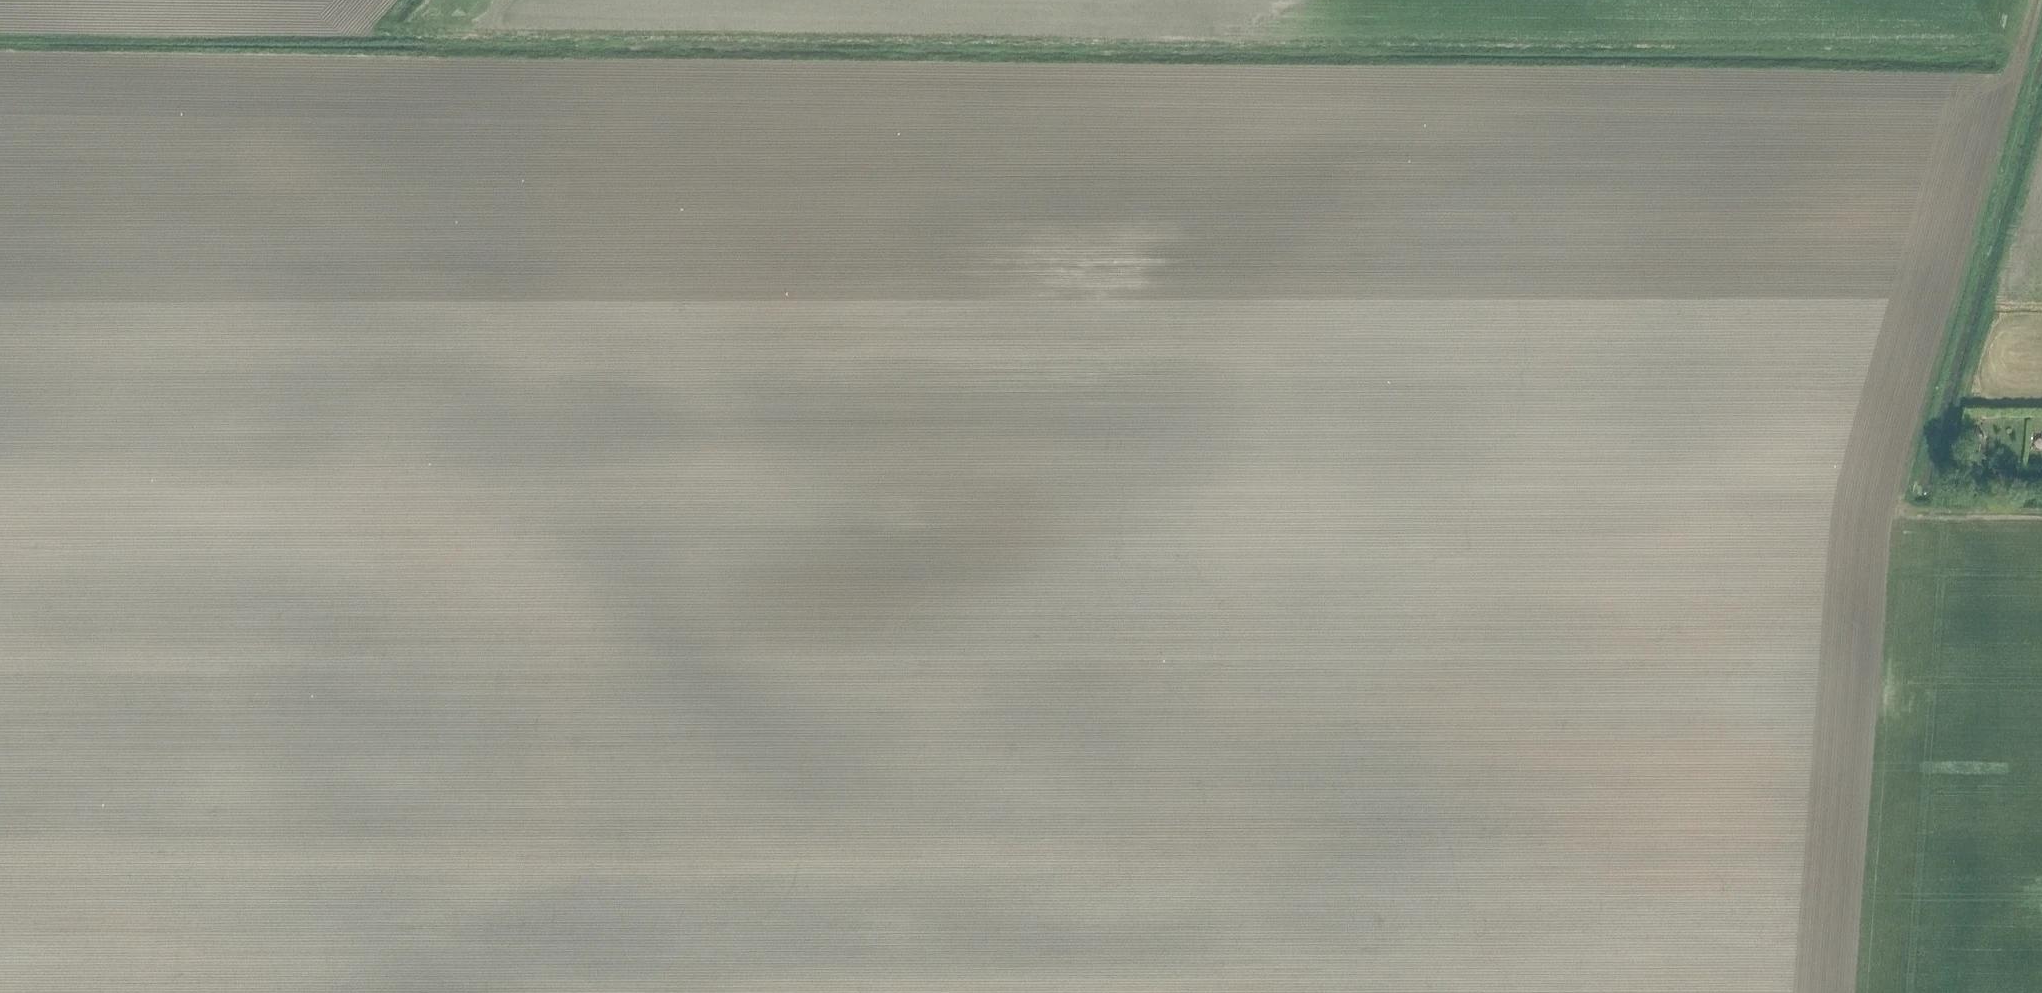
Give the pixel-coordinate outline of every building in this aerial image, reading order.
[(1982,433),(1974,432),(1970,458),(1978,459),(1982,433)]
